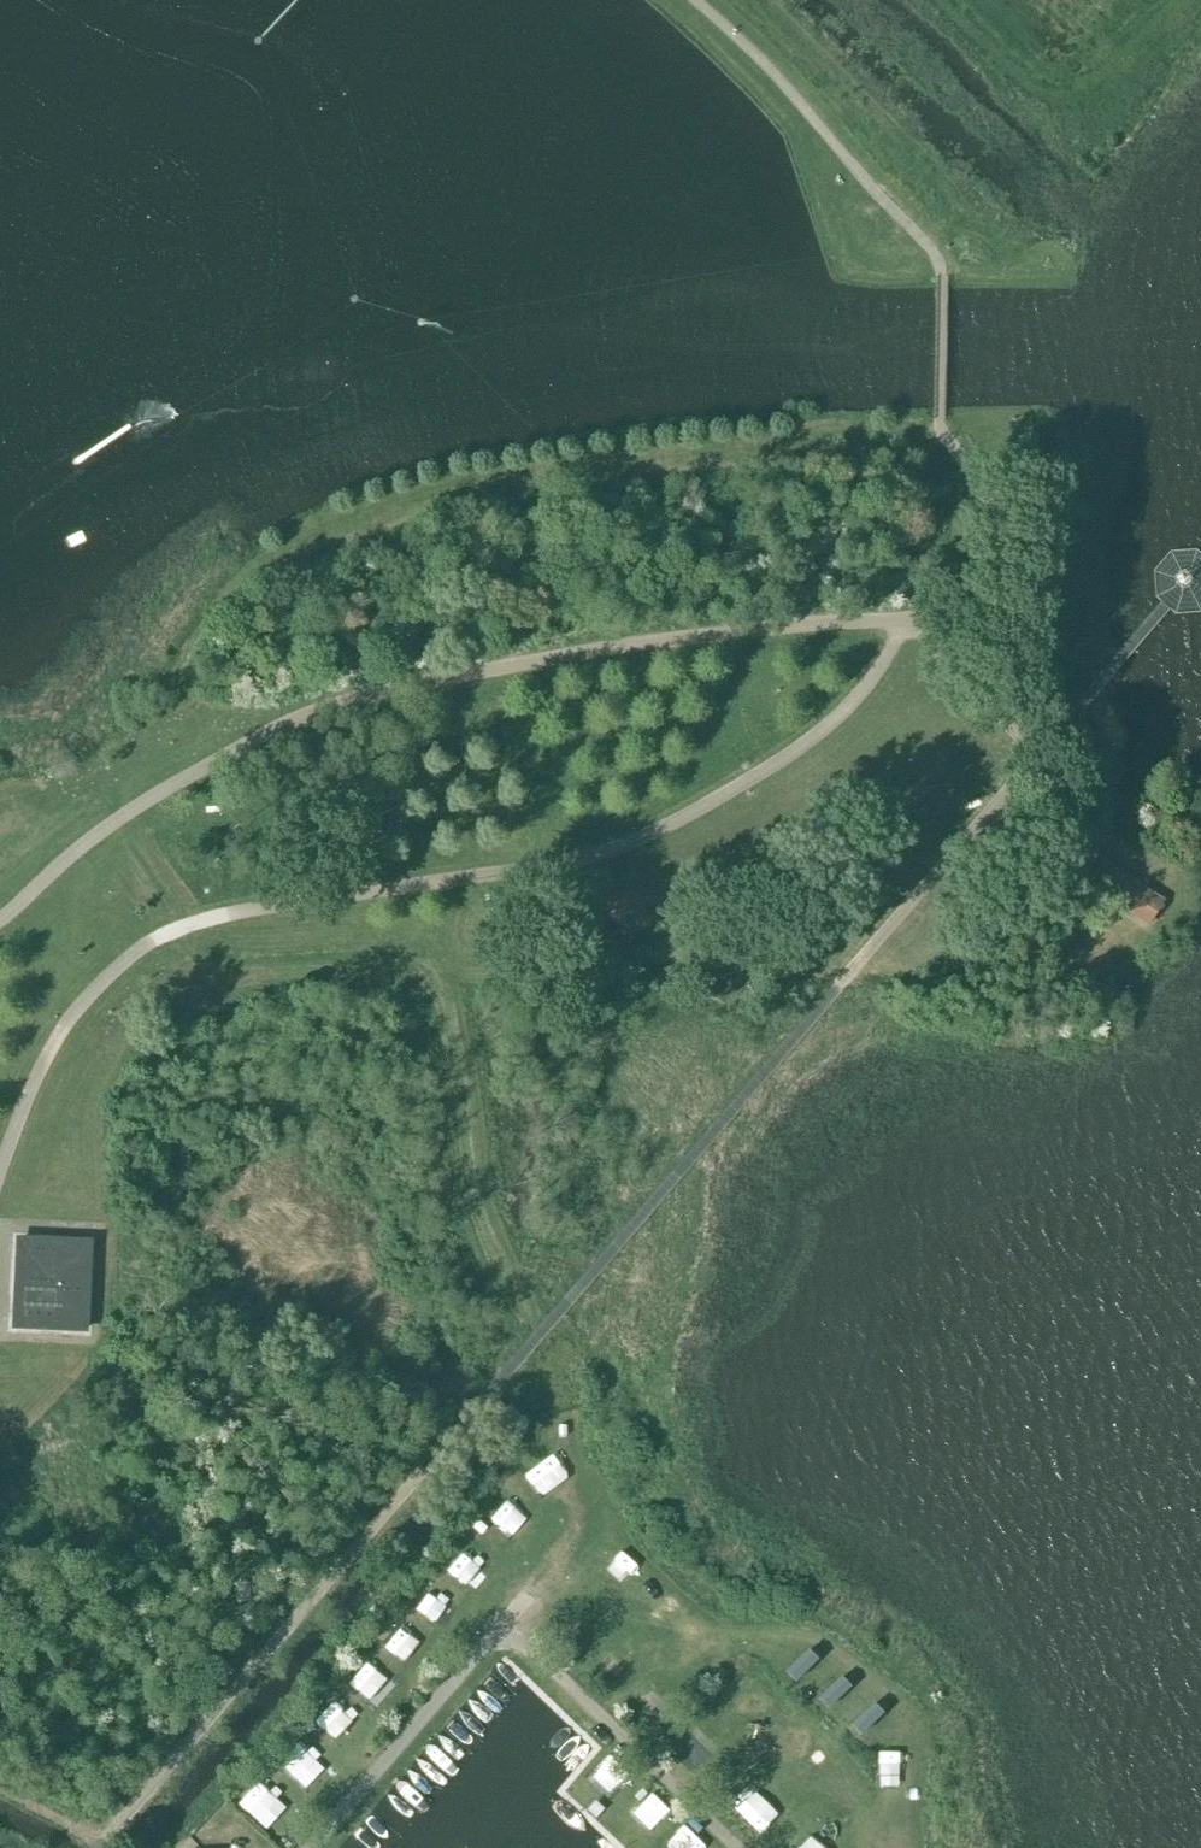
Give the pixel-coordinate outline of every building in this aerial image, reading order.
[(1147,928),(1165,901),(1112,868),(1095,895),(1147,928)] [(87,1335),(92,1240),(15,1237),(11,1331),(87,1335)] [(794,1682),(819,1661),(809,1649),(784,1670),(794,1682)] [(841,1675),(816,1697),(827,1710),(853,1687),(841,1675)] [(860,1736),(884,1714),(873,1702),(849,1724),(860,1736)] [(288,1759),(307,1776),(324,1757),(305,1740),(288,1759)] [(589,1775),(608,1793),(626,1773),(607,1756),(589,1775)] [(262,1819),(281,1799),(262,1781),(243,1801),(262,1819)]
